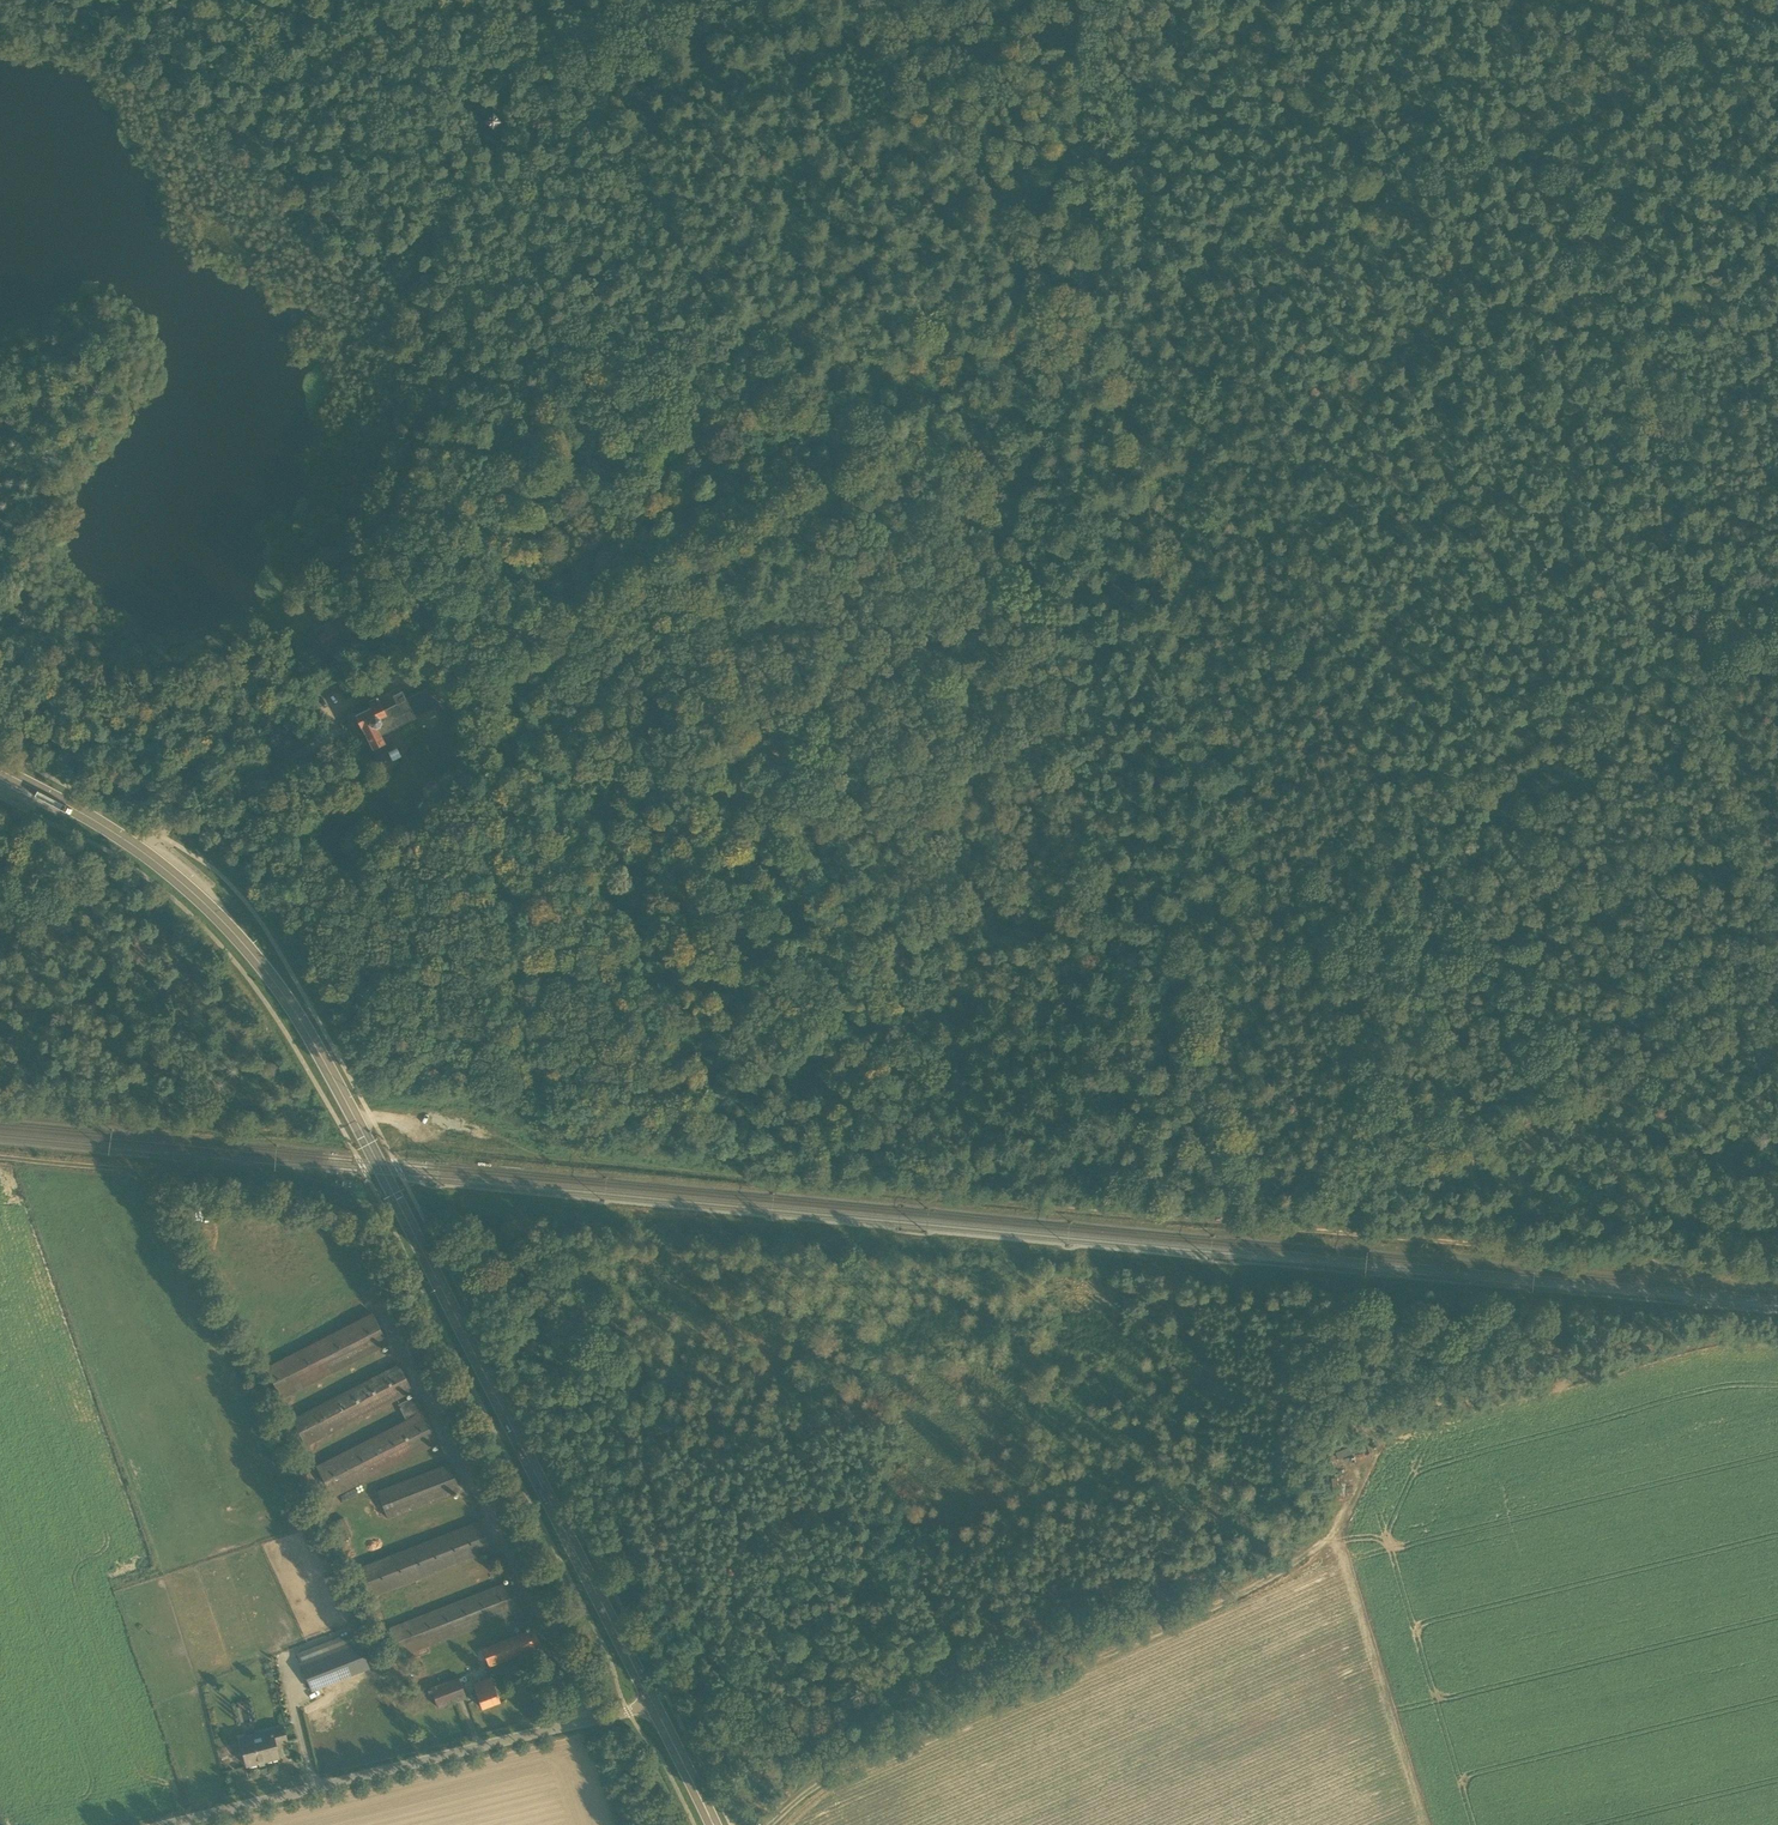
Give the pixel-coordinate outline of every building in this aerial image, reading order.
[(493,113),(484,121),(493,130),(501,121),(493,113)] [(508,688),(503,692),(510,703),(515,699),(508,688)] [(397,704),(385,709),(378,696),(364,703),(367,709),(356,714),(361,726),(362,726),(377,756),(397,746),(389,729),(416,717),(415,715),(435,706),(427,689),(407,699),(402,690),(393,695),(397,704)] [(281,1398),(377,1349),(388,1343),(373,1313),(266,1368),(281,1398)] [(306,1445),(401,1396),(412,1390),(399,1364),(293,1419),(306,1445)] [(332,1496),(428,1447),(438,1442),(415,1395),(398,1404),(406,1419),(316,1465),(332,1496)] [(1349,1447),(1333,1451),(1334,1457),(1350,1453),(1349,1447)] [(388,1518),(449,1494),(460,1490),(450,1463),(377,1492),(388,1518)] [(342,1541),(352,1537),(344,1517),(334,1521),(342,1541)] [(366,1598),(480,1554),(491,1550),(480,1521),(355,1569),(366,1598)] [(396,1658),(521,1609),(510,1580),(384,1629),(396,1658)] [(534,1629),(523,1633),(483,1648),(489,1666),(541,1646),(534,1629)] [(311,1690),(370,1667),(360,1641),(331,1653),(327,1642),(297,1653),(311,1690)] [(421,1662),(423,1670),(440,1664),(438,1657),(421,1662)] [(459,1676),(448,1680),(430,1687),(438,1707),(466,1697),(459,1676)] [(482,1708),(501,1701),(491,1676),(472,1683),(482,1708)] [(247,1766),(279,1757),(276,1743),(287,1740),(284,1727),(257,1733),(258,1739),(241,1743),(247,1766)]
